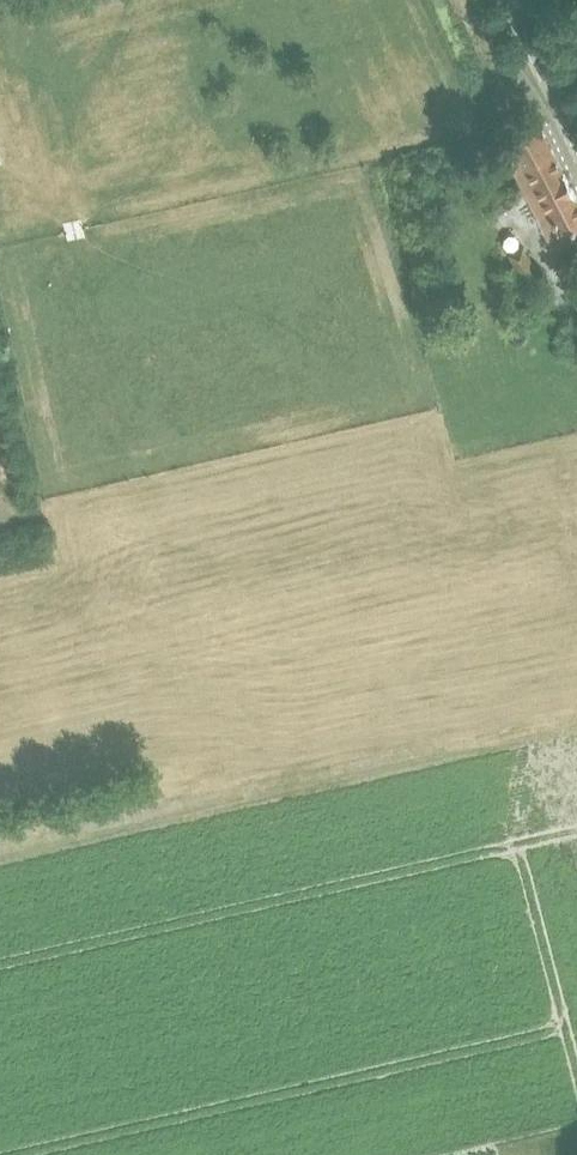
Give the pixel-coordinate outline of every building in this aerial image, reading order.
[(537,118),(499,136),(548,235),(576,220),(576,199),(537,118)] [(559,272),(576,304),(576,261),(559,272)]
